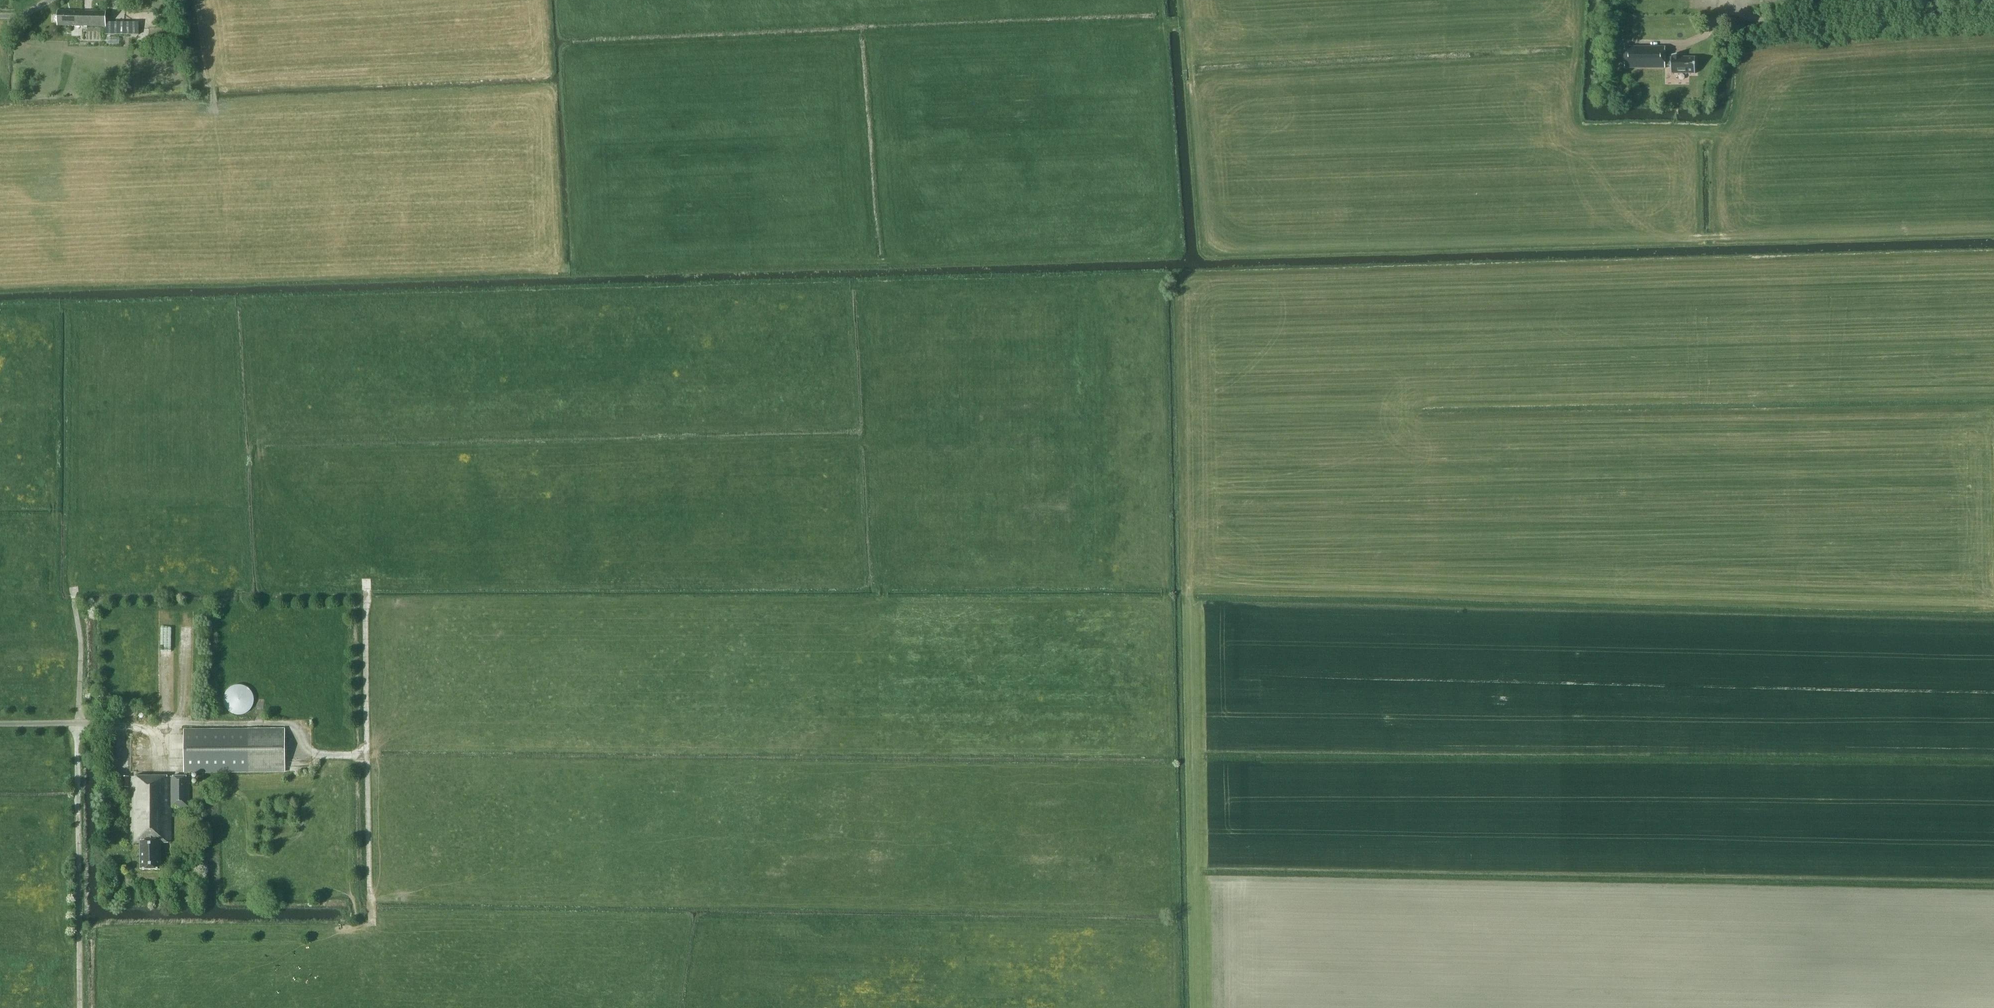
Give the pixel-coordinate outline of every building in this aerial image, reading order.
[(106,12),(58,11),(58,26),(105,27),(105,22),(106,12)] [(107,35),(139,35),(139,22),(106,22),(107,35)] [(1686,59),(1682,59),(1682,55),(1672,55),(1672,58),(1665,58),(1665,47),(1625,47),(1625,68),(1665,68),(1665,66),(1671,66),(1671,74),(1695,74),(1695,58),(1686,58),(1686,59)] [(181,626),(180,637),(195,637),(195,626),(181,626)] [(244,685),(240,685),(235,685),(231,687),(227,690),(225,694),(224,698),(224,702),(226,707),(229,710),(233,713),(238,714),(243,714),(247,712),(251,708),(253,705),(254,700),(253,696),(252,692),(250,689),(247,687),(244,685)] [(285,773),(284,729),(184,730),(184,773),(285,773)] [(189,807),(189,778),(131,778),(131,832),(134,832),(134,843),(140,843),(140,870),(161,870),(161,843),(171,843),(171,807),(189,807)]
